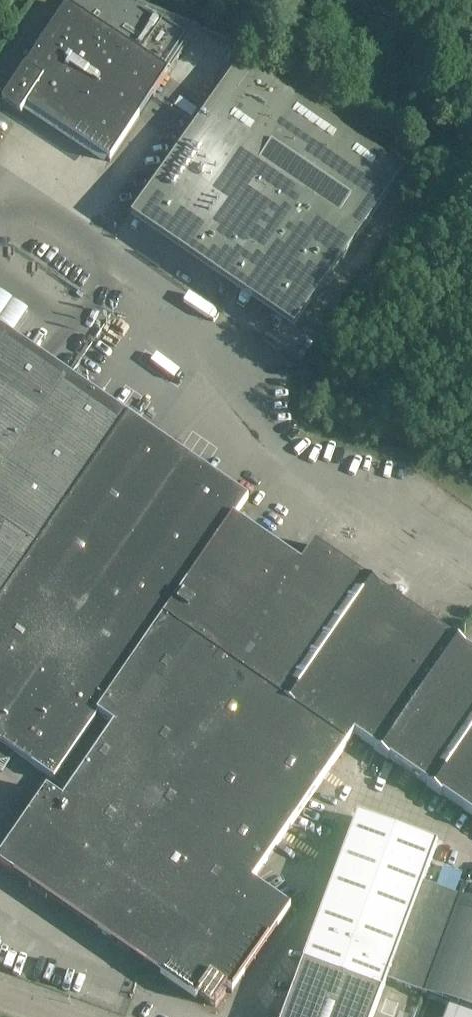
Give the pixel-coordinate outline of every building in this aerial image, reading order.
[(1,106),(19,118),(26,107),(28,108),(28,107),(42,115),(41,117),(44,119),(45,118),(58,126),(58,128),(61,130),(62,129),(75,138),(74,139),(78,141),(78,140),(92,149),(91,150),(94,152),(95,151),(108,160),(108,161),(110,162),(139,118),(134,115),(148,94),(153,97),(166,77),(199,27),(130,0),(71,0),(67,7),(1,106)] [(148,198),(130,224),(294,333),(397,183),(407,169),(246,58),(152,193),(157,197),(154,202),(148,198)] [(28,304),(0,293),(0,319),(19,327),(28,304)] [(12,460),(69,376),(0,329),(0,452),(12,460)] [(38,675),(98,716),(157,632),(117,605),(208,473),(69,376),(12,460),(0,477),(0,649),(38,675)] [(12,460),(0,452),(0,477),(12,460)] [(208,473),(117,605),(157,632),(164,620),(234,520),(248,500),(208,473)] [(301,566),(234,520),(164,620),(231,667),(301,566)] [(315,546),(301,566),(231,667),(346,747),(354,736),(374,750),(373,751),(380,756),(457,644),(315,546)] [(265,865),(346,747),(231,667),(164,620),(157,632),(98,716),(114,727),(98,750),(265,865)] [(380,756),(389,761),(390,760),(427,786),(426,787),(441,798),(442,796),(471,817),(471,655),(457,644),(380,756)] [(1,760),(9,759),(13,753),(54,781),(98,716),(38,675),(0,649),(0,759),(1,760)] [(98,750),(63,802),(46,791),(0,858),(0,866),(14,876),(18,870),(33,881),(29,886),(47,899),(51,893),(66,903),(62,909),(80,921),(84,916),(99,926),(95,932),(96,933),(100,927),(115,937),(111,943),(129,955),(133,950),(148,960),(144,966),(146,967),(149,961),(164,972),(161,977),(178,989),(182,984),(197,994),(194,1000),(195,1001),(198,996),(215,1008),(227,991),(232,994),(233,992),(227,989),(237,973),(243,977),(244,976),(238,972),(249,957),(254,961),(255,959),(250,956),(260,941),(266,944),(267,943),(261,939),(271,924),(277,928),(289,910),(252,884),(265,865),(98,750)] [(54,793),(62,798),(67,790),(59,785),(54,793)] [(283,1016),(373,1016),(382,994),(387,981),(423,884),(437,847),(357,818),(283,1016)] [(428,880),(458,888),(463,870),(433,862),(428,880)] [(387,981),(471,1013),(471,903),(423,884),(387,981)]
